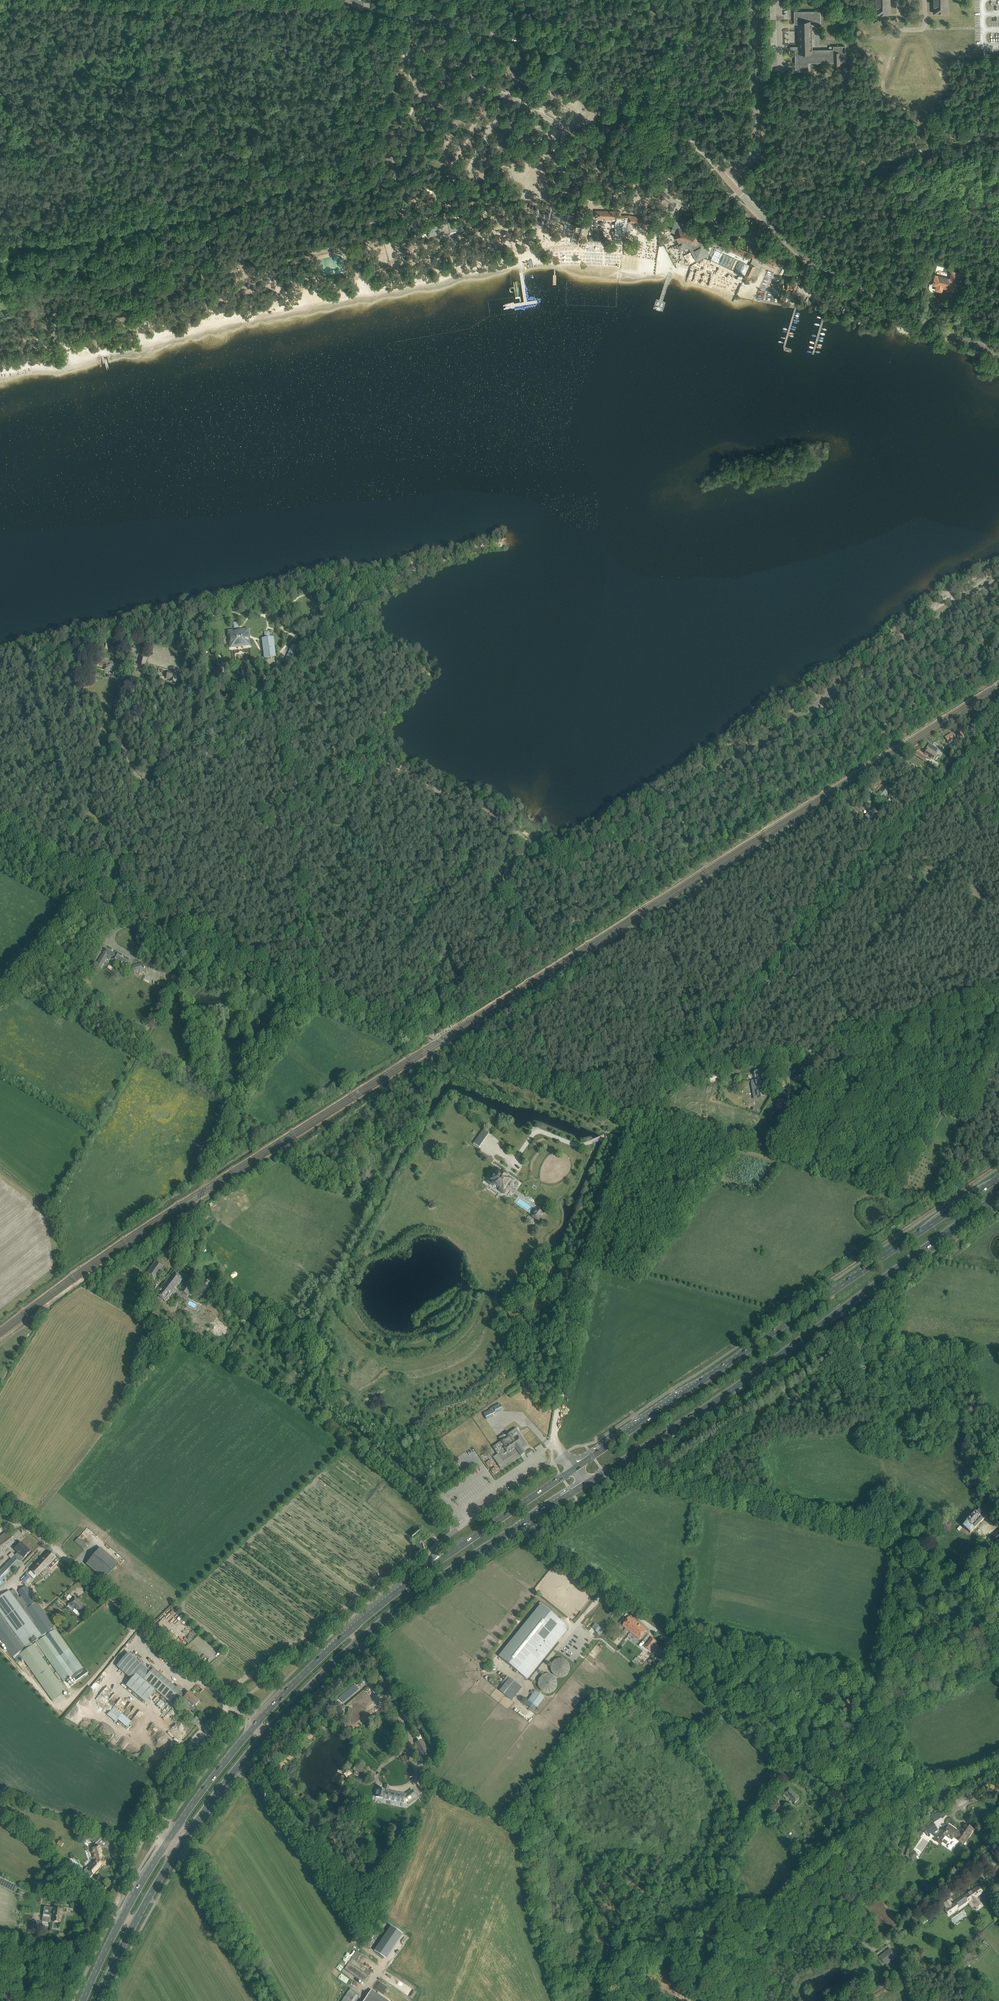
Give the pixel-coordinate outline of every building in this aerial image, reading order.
[(876,14),(890,14),(890,0),(876,0),(876,14)] [(934,13),(948,13),(948,0),(934,0),(934,13)] [(809,63),(834,62),(834,65),(841,65),(841,63),(845,63),(845,46),(834,46),(834,49),(813,50),(812,24),(820,23),(820,10),(799,11),(794,11),(794,24),(798,24),(799,50),(795,50),(795,71),(800,71),(809,71),(809,63)] [(596,211),(595,217),(616,218),(616,221),(615,221),(614,235),(625,237),(626,233),(627,222),(627,221),(628,215),(623,215),(620,215),(620,211),(596,211)] [(627,222),(626,233),(645,237),(647,226),(653,227),(653,228),(657,229),(659,220),(655,220),(655,218),(629,213),(628,215),(627,221),(628,221),(627,222)] [(458,220),(448,222),(450,231),(460,229),(458,220)] [(672,228),(671,231),(677,233),(676,237),(679,243),(677,244),(680,251),(686,247),(690,248),(697,261),(705,256),(710,254),(713,247),(706,245),(707,242),(716,245),(717,243),(715,242),(714,241),(714,242),(712,241),(712,240),(711,241),(709,240),(709,239),(709,240),(706,239),(706,238),(706,239),(704,238),(704,237),(705,234),(702,228),(697,227),(694,226),(679,222),(674,225),(673,228),(672,228)] [(438,225),(427,228),(429,237),(440,235),(438,225)] [(644,254),(648,240),(640,238),(636,252),(644,254)] [(717,243),(716,245),(717,245),(718,246),(749,260),(751,257),(752,254),(720,239),(719,239),(717,242),(717,243)] [(304,255),(307,257),(313,248),(306,244),(303,249),(306,251),(304,255)] [(778,262),(756,251),(753,258),(776,268),(778,262)] [(750,266),(746,275),(751,277),(755,267),(751,265),(750,266)] [(932,285),(936,286),(935,290),(942,292),(943,288),(958,292),(963,272),(952,270),(950,277),(935,274),(932,285)] [(699,278),(698,282),(707,285),(709,276),(705,275),(704,280),(699,278)] [(144,627),(138,629),(141,639),(147,637),(144,627)] [(248,629),(229,631),(230,641),(231,646),(231,647),(237,647),(237,646),(237,645),(243,644),(243,645),(243,646),(250,645),(250,644),(249,639),(248,629)] [(274,637),(262,639),(264,659),(276,658),(274,637)] [(130,644),(129,650),(138,653),(140,646),(130,644)] [(292,645),(284,662),(290,664),(297,648),(292,645)] [(138,664),(137,670),(143,671),(144,672),(146,665),(148,657),(140,655),(139,661),(138,664)] [(99,656),(97,666),(106,668),(106,670),(114,672),(113,674),(120,676),(122,670),(128,671),(130,663),(127,662),(126,666),(109,662),(109,659),(99,656)] [(168,671),(166,679),(170,680),(170,682),(176,684),(176,682),(180,683),(182,675),(179,674),(179,673),(172,672),(168,671)] [(154,677),(152,684),(159,686),(161,679),(154,677)] [(945,737),(948,742),(955,738),(951,733),(945,737)] [(936,755),(935,754),(937,752),(933,749),(930,747),(924,756),(920,753),(918,752),(915,755),(925,762),(925,761),(927,758),(930,760),(931,760),(930,759),(931,758),(934,760),(936,755)] [(910,768),(913,771),(918,775),(921,772),(913,765),(910,768)] [(864,786),(861,791),(868,797),(872,792),(864,786)] [(885,786),(878,794),(883,799),(887,794),(890,796),(892,794),(889,792),(890,791),(885,786)] [(871,811),(870,811),(865,816),(866,818),(872,823),(874,823),(875,822),(879,818),(874,814),(871,811)] [(102,955),(96,965),(100,968),(106,958),(110,960),(111,957),(113,958),(113,959),(117,961),(117,960),(122,963),(121,964),(122,965),(120,968),(123,970),(128,962),(119,956),(120,956),(116,954),(115,954),(106,949),(102,955)] [(143,963),(140,964),(132,966),(133,971),(134,973),(142,971),(146,970),(143,963)] [(774,1077),(777,1088),(785,1086),(782,1075),(774,1077)] [(763,1091),(762,1082),(758,1082),(757,1079),(755,1080),(757,1089),(754,1090),(754,1095),(763,1094),(762,1091),(763,1091)] [(783,1104),(789,1106),(790,1102),(778,1099),(776,1106),(782,1108),(783,1104)] [(483,1128),(472,1143),(479,1148),(489,1133),(483,1128)] [(455,1151),(450,1148),(446,1156),(451,1159),(455,1151)] [(509,1188),(507,1186),(508,1185),(510,1186),(514,1180),(496,1167),(485,1182),(491,1186),(492,1185),(499,1189),(498,1191),(504,1195),(509,1188)] [(537,1221),(543,1212),(538,1208),(536,1210),(533,1214),(531,1217),(537,1221)] [(164,1266),(156,1260),(146,1275),(150,1277),(154,1280),(164,1266)] [(182,1275),(180,1277),(174,1272),(156,1294),(159,1297),(157,1299),(157,1300),(160,1303),(161,1302),(163,1300),(165,1302),(183,1279),(185,1277),(182,1275)] [(188,1295),(196,1281),(199,1277),(192,1273),(190,1277),(189,1277),(181,1291),(188,1295)] [(500,1404),(493,1407),(496,1413),(503,1410),(500,1404)] [(490,1410),(484,1413),(487,1419),(493,1416),(493,1415),(490,1410)] [(510,1425),(517,1423),(514,1416),(507,1418),(510,1425)] [(498,1455),(494,1457),(499,1465),(503,1463),(504,1465),(524,1452),(525,1453),(523,1449),(528,1445),(519,1432),(520,1432),(517,1428),(516,1428),(506,1435),(505,1434),(499,1438),(501,1441),(496,1445),(499,1450),(496,1452),(497,1454),(498,1455)] [(964,1526),(971,1533),(987,1516),(984,1513),(980,1509),(976,1513),(967,1522),(964,1526)] [(0,1537),(0,1558),(6,1553),(4,1551),(11,1546),(15,1543),(7,1532),(3,1535),(0,1537)] [(24,1558),(30,1552),(21,1543),(15,1549),(18,1552),(15,1555),(18,1558),(21,1555),(24,1558)] [(45,1554),(30,1570),(37,1576),(47,1566),(48,1566),(50,1564),(51,1566),(54,1563),(52,1561),(53,1561),(56,1557),(49,1550),(45,1554)] [(95,1554),(86,1564),(104,1579),(112,1570),(95,1554)] [(23,1563),(18,1558),(15,1555),(0,1569),(0,1586),(23,1563)] [(25,1649),(35,1641),(44,1635),(43,1635),(25,1609),(18,1599),(19,1598),(20,1598),(14,1589),(10,1592),(9,1590),(0,1597),(0,1614),(25,1649)] [(19,1598),(18,1599),(26,1609),(43,1635),(53,1628),(55,1627),(29,1591),(22,1596),(20,1598),(19,1598)] [(71,1601),(68,1604),(71,1607),(74,1609),(72,1611),(78,1616),(81,1614),(83,1611),(86,1608),(74,1597),(71,1601)] [(568,1627),(540,1604),(498,1656),(526,1679),(568,1627)] [(172,1620),(175,1616),(175,1615),(178,1612),(172,1606),(162,1615),(166,1620),(169,1617),(172,1620)] [(13,1657),(25,1649),(0,1614),(0,1639),(13,1657)] [(622,1626),(633,1634),(631,1636),(632,1637),(634,1635),(640,1639),(647,1630),(635,1621),(629,1616),(622,1626)] [(46,1636),(55,1629),(53,1628),(43,1635),(44,1635),(35,1641),(36,1642),(46,1636)] [(55,1629),(46,1636),(73,1675),(83,1668),(55,1629)] [(46,1636),(36,1642),(64,1681),(69,1689),(71,1688),(65,1680),(73,1675),(46,1636)] [(662,1643),(654,1636),(646,1645),(655,1652),(662,1643)] [(13,1657),(14,1659),(20,1654),(33,1645),(36,1642),(35,1641),(25,1649),(13,1657)] [(33,1645),(20,1654),(53,1700),(66,1691),(33,1645)] [(552,1663),(551,1668),(552,1671),(554,1675),(558,1677),(562,1677),(566,1675),(568,1672),(569,1668),(569,1664),(566,1661),(562,1659),(558,1659),(554,1660),(552,1663)] [(149,1673),(143,1680),(155,1690),(170,1703),(174,1706),(179,1700),(183,1694),(180,1691),(182,1689),(178,1685),(176,1688),(153,1668),(150,1672),(149,1673)] [(539,1679),(538,1683),(539,1687),(542,1691),(545,1693),(550,1693),(553,1691),(556,1687),(557,1683),(556,1679),(553,1676),(549,1674),(546,1674),(542,1676),(539,1679)] [(509,1677),(499,1690),(512,1700),(522,1687),(509,1677)] [(538,1706),(544,1696),(534,1690),(528,1700),(538,1706)] [(186,1696),(184,1697),(188,1700),(186,1702),(185,1703),(190,1708),(194,1712),(196,1709),(194,1707),(196,1705),(199,1701),(189,1692),(186,1696)] [(113,1706),(106,1714),(115,1721),(117,1719),(126,1727),(131,1720),(113,1706)] [(197,1716),(192,1721),(197,1725),(202,1720),(197,1716)] [(422,1740),(416,1743),(424,1759),(430,1755),(422,1740)] [(354,1761),(350,1769),(356,1772),(360,1764),(354,1761)] [(417,1797),(416,1795),(412,1790),(406,1795),(388,1791),(388,1789),(384,1789),(384,1790),(377,1788),(376,1797),(383,1798),(405,1803),(407,1801),(408,1802),(409,1801),(408,1800),(413,1797),(414,1799),(417,1797)] [(800,1798),(792,1791),(787,1796),(795,1803),(800,1798)] [(773,1805),(771,1808),(772,1809),(770,1811),(773,1813),(774,1812),(776,1812),(781,1807),(777,1802),(773,1806),(773,1805)] [(933,1823),(924,1829),(927,1834),(931,1832),(932,1833),(938,1830),(933,1823)] [(960,1833),(956,1829),(949,1825),(946,1830),(942,1828),(935,1840),(940,1843),(945,1835),(952,1840),(954,1837),(956,1838),(956,1839),(964,1844),(974,1829),(973,1829),(967,1825),(967,1824),(966,1824),(960,1833)] [(93,1833),(91,1835),(93,1836),(91,1838),(96,1843),(101,1838),(96,1833),(95,1835),(93,1833)] [(100,1846),(91,1849),(94,1859),(96,1858),(97,1861),(92,1865),(92,1864),(88,1868),(87,1868),(81,1875),(84,1878),(85,1879),(85,1878),(87,1880),(89,1877),(90,1878),(94,1873),(95,1875),(98,1871),(97,1870),(100,1867),(101,1867),(103,1865),(103,1864),(105,1865),(106,1860),(104,1859),(104,1858),(103,1856),(102,1856),(101,1852),(102,1851),(100,1846)] [(52,1891),(61,1892),(62,1884),(54,1882),(53,1883),(45,1882),(44,1888),(52,1889),(52,1891)] [(979,1886),(955,1902),(952,1904),(949,1899),(942,1904),(946,1909),(944,1910),(949,1916),(971,1900),(977,1909),(982,1905),(976,1897),(983,1892),(979,1886)] [(62,1909),(52,1908),(44,1907),(41,1927),(50,1928),(51,1922),(53,1923),(53,1921),(60,1922),(61,1914),(62,1914),(62,1910),(62,1909)] [(880,1956),(885,1964),(890,1960),(891,1961),(893,1960),(892,1959),(896,1956),(890,1948),(880,1956)] [(959,1961),(963,1967),(976,1957),(971,1951),(959,1961)] [(348,1963),(345,1970),(362,1979),(366,1972),(348,1963)] [(359,1994),(349,1988),(341,2000),(355,2000),(359,1994)] [(364,2000),(386,2000),(371,1991),(364,2000)]
